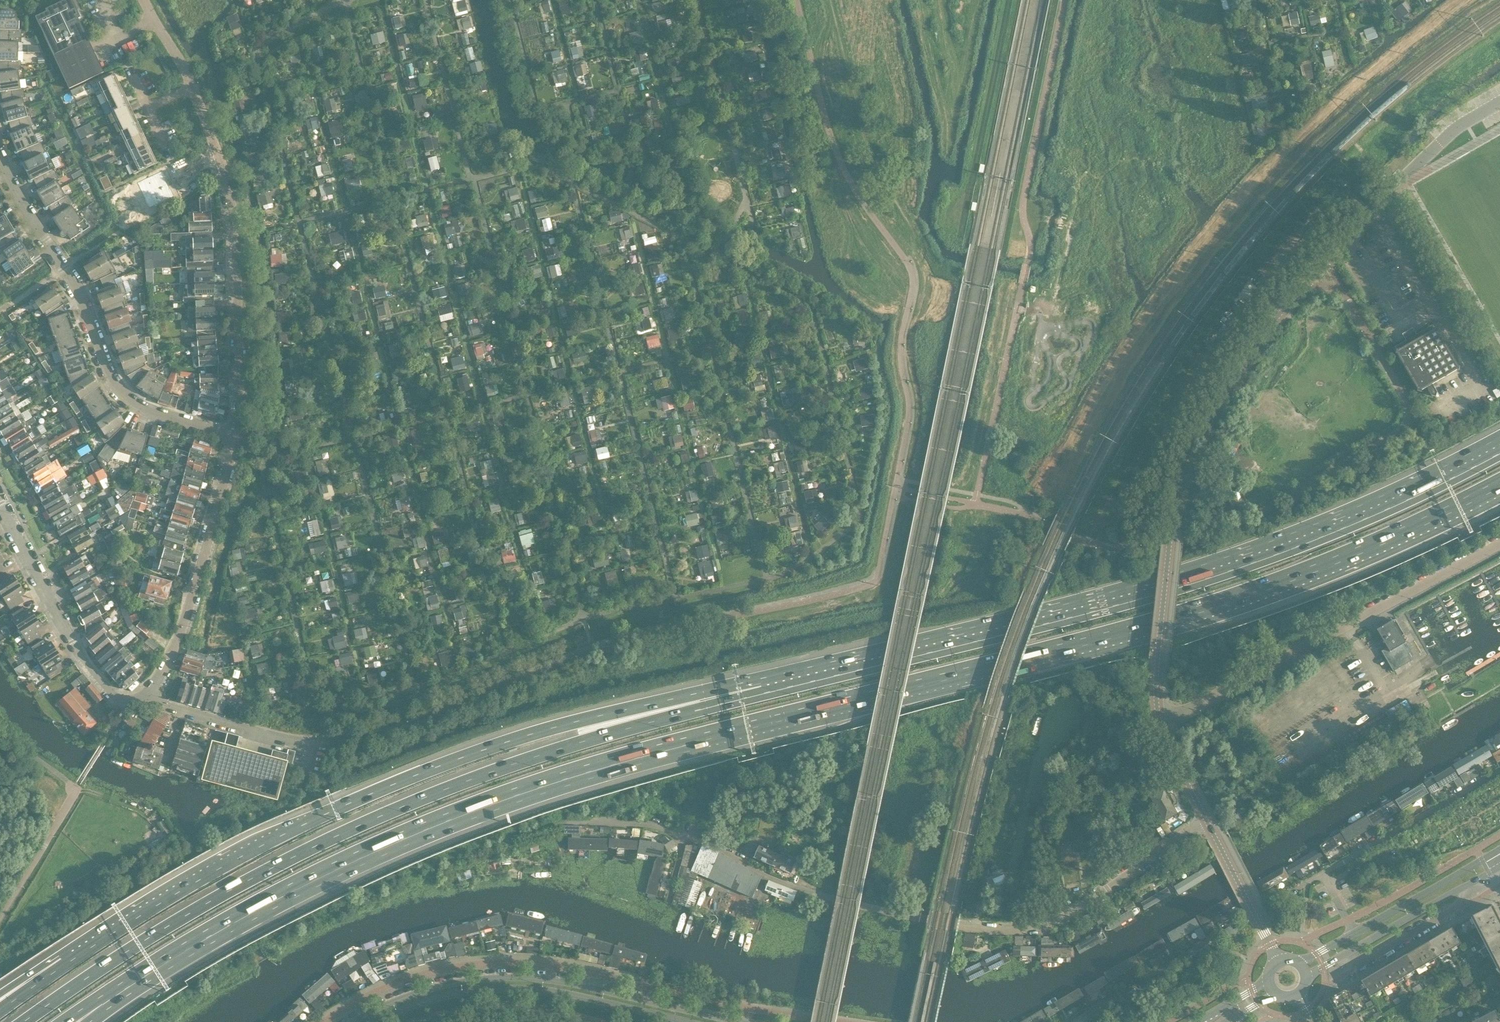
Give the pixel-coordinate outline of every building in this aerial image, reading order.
[(46,12),(35,17),(69,89),(103,72),(78,19),(80,18),(72,0),(65,0),(45,9),(46,12)] [(465,0),(463,0),(457,2),(460,12),(467,11),(465,0)] [(550,12),(547,0),(542,2),(544,13),(550,12)] [(566,0),(559,0),(558,0),(562,16),(570,14),(566,0)] [(994,138),(999,115),(1022,0),(1021,0),(994,138)] [(662,10),(660,2),(652,4),(654,12),(662,10)] [(13,10),(1,9),(0,10),(0,35),(21,36),(21,29),(19,29),(19,20),(17,20),(14,11),(13,10)] [(1401,10),(1392,17),(1397,23),(1399,21),(1403,18),(1406,16),(1401,10)] [(747,21),(745,13),(738,14),(740,23),(747,21)] [(128,15),(118,20),(121,24),(132,19),(130,14),(128,15)] [(241,26),(236,14),(226,18),(232,31),(241,26)] [(1300,25),(1298,14),(1289,16),(1291,27),(1300,25)] [(1321,23),(1319,15),(1309,18),(1311,26),(1321,23)] [(402,27),(399,16),(393,18),(395,28),(402,27)] [(472,28),(469,17),(461,19),(464,30),(472,28)] [(667,29),(665,22),(657,24),(659,31),(667,29)] [(1249,38),(1247,29),(1240,30),(1239,28),(1235,29),(1238,41),(1249,38)] [(1378,38),(1374,28),(1365,31),(1368,41),(1378,38)] [(643,40),(641,32),(639,32),(639,31),(629,34),(631,44),(641,41),(641,40),(643,40)] [(385,42),(383,32),(380,33),(380,32),(375,33),(377,44),(385,42)] [(468,32),(461,34),(464,45),(470,43),(468,32)] [(752,40),(750,32),(743,34),(745,42),(752,40)] [(0,35),(0,51),(18,52),(18,43),(21,43),(21,36),(0,35)] [(405,45),(402,35),(397,36),(397,37),(395,37),(397,45),(399,45),(400,46),(405,45)] [(125,44),(129,53),(140,48),(136,39),(125,44)] [(671,48),(669,40),(661,42),(663,50),(671,48)] [(584,56),(579,41),(568,44),(573,59),(584,56)] [(473,46),(465,48),(467,60),(475,58),(473,46)] [(319,57),(317,47),(312,48),(312,49),(310,50),(312,58),(314,57),(314,58),(319,57)] [(298,50),(298,49),(288,51),(291,64),(301,61),(299,55),(300,54),(299,50),(298,50)] [(647,58),(646,50),(644,50),(644,49),(638,51),(633,52),(636,62),(646,59),(646,58),(647,58)] [(0,51),(0,67),(20,66),(21,61),(18,61),(18,52),(0,51)] [(562,62),(560,51),(554,52),(556,63),(562,62)] [(1335,67),(1331,51),(1323,53),(1326,69),(1335,67)] [(757,60),(755,52),(747,54),(749,62),(757,60)] [(1253,53),(1242,55),(1244,65),(1255,63),(1253,53)] [(676,67),(674,59),(666,61),(668,69),(676,67)] [(482,72),(479,61),(474,62),(469,63),(473,75),(477,74),(477,73),(482,72)] [(1312,77),(1308,61),(1303,62),(1307,78),(1312,77)] [(583,76),(580,64),(574,66),(577,77),(583,76)] [(327,75),(325,65),(316,67),(319,77),(327,75)] [(0,67),(0,82),(19,80),(18,71),(21,70),(20,66),(0,67)] [(567,82),(564,70),(556,72),(558,83),(567,82)] [(761,71),(748,74),(750,82),(763,79),(761,71)] [(96,83),(101,93),(119,85),(114,74),(96,83)] [(1255,84),(1253,75),(1244,76),(1246,86),(1255,84)] [(681,85),(679,77),(671,79),(673,87),(681,85)] [(416,89),(413,78),(408,79),(411,90),(416,89)] [(0,82),(0,92),(1,92),(2,98),(24,93),(23,88),(20,89),(19,80),(0,82)] [(488,90),(486,83),(484,84),(484,82),(479,83),(481,93),(486,92),(486,91),(488,90)] [(1315,91),(1314,84),(1304,86),(1306,93),(1315,91)] [(119,85),(101,93),(106,103),(124,94),(119,85)] [(84,91),(81,86),(70,91),(73,96),(84,91)] [(395,92),(394,86),(387,87),(389,94),(395,92)] [(767,98),(765,90),(757,92),(759,100),(767,98)] [(24,93),(2,98),(3,103),(0,104),(3,113),(25,107),(22,99),(25,98),(24,93)] [(427,108),(424,93),(412,96),(416,111),(427,108)] [(124,94),(106,103),(111,113),(128,104),(124,94)] [(1263,95),(1251,98),(1253,109),(1266,106),(1263,95)] [(686,104),(684,96),(676,98),(678,106),(686,104)] [(308,97),(301,99),(304,110),(311,108),(308,97)] [(242,112),(239,99),(232,101),(236,114),(242,112)] [(660,108),(658,100),(656,101),(656,100),(650,101),(653,111),(658,109),(660,108)] [(128,104),(111,113),(115,122),(133,114),(128,104)] [(25,107),(3,113),(6,123),(8,122),(10,128),(32,120),(30,115),(27,116),(25,107)] [(1487,113),(1492,124),(1499,121),(1499,107),(1487,113)] [(772,118),(770,110),(763,112),(764,120),(772,118)] [(48,114),(46,115),(51,125),(58,122),(53,112),(48,114)] [(133,114),(115,122),(120,132),(138,124),(133,114)] [(246,127),(243,115),(237,116),(240,128),(246,127)] [(690,123),(688,115),(681,117),(683,125),(690,123)] [(80,125),(76,117),(70,119),(74,128),(80,125)] [(319,127),(317,118),(306,120),(308,130),(319,127)] [(663,130),(660,118),(652,120),(656,132),(663,130)] [(32,120),(10,128),(12,133),(10,134),(13,143),(34,135),(31,126),(34,125),(32,120)] [(342,131),(339,120),(328,123),(330,133),(342,131)] [(1266,136),(1263,121),(1256,123),(1259,137),(1266,136)] [(498,133),(496,123),(488,125),(490,135),(498,133)] [(138,124),(120,132),(125,142),(142,134),(138,124)] [(76,131),(80,139),(86,137),(82,128),(76,131)] [(777,137),(775,129),(767,131),(769,139),(777,137)] [(142,134),(125,142),(129,152),(147,143),(142,134)] [(34,135),(13,143),(17,152),(20,151),(22,157),(43,147),(41,142),(38,143),(34,135)] [(65,137),(59,140),(62,147),(68,143),(65,137)] [(86,138),(81,141),(85,149),(90,146),(86,138)] [(410,149),(408,139),(396,142),(399,153),(410,149)] [(433,150),(430,139),(422,141),(425,152),(433,150)] [(503,151),(501,140),(494,142),(496,152),(503,151)] [(147,143),(129,152),(124,154),(128,164),(152,153),(147,143)] [(43,147),(22,157),(24,162),(22,163),(26,172),(47,162),(43,154),(45,152),(43,147)] [(782,157),(780,149),(772,151),(774,159),(782,157)] [(152,153),(128,164),(133,174),(156,163),(152,153)] [(551,166),(553,158),(529,153),(527,161),(551,166)] [(428,157),(431,170),(440,168),(437,155),(428,157)] [(415,168),(413,157),(405,159),(407,170),(415,168)] [(353,169),(351,159),(345,160),(347,171),(353,169)] [(47,162),(26,172),(30,181),(33,179),(36,185),(56,174),(53,169),(51,170),(47,162)] [(331,174),(328,163),(321,165),(323,176),(331,174)] [(786,176),(785,168),(777,170),(779,178),(786,176)] [(162,171),(139,182),(145,194),(166,184),(164,180),(166,179),(162,171)] [(56,174),(36,185),(39,190),(36,191),(41,200),(61,188),(56,180),(59,179),(56,174)] [(107,175),(99,179),(105,190),(112,187),(107,175)] [(260,187),(257,175),(250,177),(253,188),(260,187)] [(354,191),(352,179),(344,181),(347,193),(354,191)] [(334,193),(331,183),(324,184),(323,180),(317,181),(321,196),(334,193)] [(166,184),(145,194),(151,207),(174,196),(170,188),(169,189),(166,184)] [(789,185),(781,187),(784,197),(791,195),(789,185)] [(61,188),(41,200),(46,208),(48,206),(51,212),(71,199),(68,194),(65,196),(61,188)] [(519,198),(516,188),(507,190),(510,200),(519,198)] [(538,201),(536,190),(528,192),(531,203),(538,201)] [(271,203),(268,192),(256,195),(259,206),(271,203)] [(202,196),(199,198),(199,204),(196,205),(196,207),(197,208),(198,213),(210,212),(210,203),(210,202),(210,201),(210,200),(210,199),(210,198),(210,197),(209,197),(209,196),(202,196)] [(71,199),(51,212),(55,216),(52,218),(58,226),(76,213),(71,206),(74,204),(71,199)] [(452,215),(449,205),(438,208),(440,218),(452,215)] [(173,212),(173,214),(183,213),(182,206),(173,212)] [(547,216),(545,206),(534,208),(537,219),(547,216)] [(796,214),(794,207),(787,209),(789,216),(796,214)] [(622,221),(619,210),(609,212),(611,223),(622,221)] [(10,223),(5,215),(2,216),(0,212),(0,229),(10,223)] [(210,212),(198,213),(190,213),(190,218),(188,218),(188,223),(211,222),(210,212)] [(76,213),(58,226),(61,232),(60,233),(60,234),(60,235),(62,236),(63,237),(64,236),(67,235),(70,240),(89,227),(84,219),(82,221),(76,213)] [(428,225),(425,214),(415,217),(416,219),(409,221),(411,228),(418,227),(418,228),(428,225)] [(545,230),(553,229),(551,217),(543,218),(545,230)] [(526,229),(523,218),(510,222),(513,232),(526,229)] [(211,222),(188,223),(189,228),(190,228),(191,233),(185,233),(185,238),(211,237),(211,232),(211,222)] [(0,229),(0,247),(15,237),(12,233),(15,231),(10,223),(0,229)] [(455,234),(453,223),(444,225),(446,236),(455,234)] [(155,224),(147,230),(143,232),(145,235),(163,234),(162,226),(156,226),(155,224)] [(801,237),(799,227),(790,229),(793,240),(797,239),(797,238),(801,237)] [(633,237),(630,228),(628,229),(628,228),(623,229),(626,239),(630,238),(633,237)] [(343,232),(333,235),(336,244),(345,242),(343,232)] [(185,238),(185,233),(170,234),(170,242),(180,241),(180,239),(185,238)] [(431,235),(421,238),(423,247),(433,245),(431,235)] [(0,247),(0,254),(2,253),(7,261),(26,248),(20,240),(18,241),(15,237),(0,247)] [(212,237),(211,237),(185,238),(186,251),(212,250),(212,249),(215,247),(215,243),(212,242),(212,237)] [(371,254),(369,244),(360,247),(363,256),(371,254)] [(655,258),(653,246),(644,248),(647,260),(655,258)] [(26,248),(7,261),(12,268),(9,270),(14,277),(33,265),(30,260),(32,258),(33,257),(34,255),(33,254),(32,253),(31,253),(29,253),(26,248)] [(124,248),(112,254),(115,258),(126,252),(124,248)] [(535,259),(532,248),(522,251),(525,262),(535,259)] [(554,258),(552,248),(544,250),(547,260),(554,258)] [(354,259),(351,250),(349,250),(349,249),(344,251),(346,261),(351,259),(354,259)] [(172,261),(172,252),(172,250),(143,251),(145,269),(146,269),(153,269),(186,268),(186,262),(181,262),(181,260),(172,261)] [(215,259),(215,255),(212,254),(212,250),(186,251),(186,252),(186,262),(186,268),(189,268),(212,267),(212,261),(213,261),(215,259)] [(100,253),(83,264),(85,268),(84,268),(85,269),(86,269),(87,272),(88,273),(87,273),(88,274),(110,261),(106,262),(103,257),(100,253)] [(281,255),(276,255),(269,256),(270,266),(272,266),(272,267),(282,265),(281,255)] [(110,261),(88,274),(89,275),(90,277),(90,278),(91,279),(93,282),(100,279),(102,284),(114,279),(118,278),(115,272),(116,272),(110,261)] [(641,272),(639,264),(637,265),(637,263),(632,265),(634,275),(640,274),(639,273),(641,272)] [(659,276),(657,264),(651,266),(654,277),(659,276)] [(462,275),(459,265),(454,267),(455,269),(452,270),(454,277),(462,275)] [(541,276),(538,265),(531,267),(534,278),(541,276)] [(557,276),(554,265),(546,267),(549,278),(557,276)] [(189,268),(189,272),(186,272),(187,285),(214,284),(213,283),(216,281),(216,278),(213,276),(213,271),(212,271),(212,267),(189,268)] [(153,269),(146,269),(147,286),(154,285),(153,269)] [(740,277),(738,270),(732,272),(734,279),(740,277)] [(275,274),(276,284),(286,284),(285,274),(275,274)] [(104,289),(97,291),(98,296),(99,298),(99,297),(100,300),(100,301),(100,302),(124,294),(123,294),(121,295),(119,289),(118,289),(117,285),(116,285),(114,279),(102,284),(104,289)] [(644,293),(641,283),(632,286),(634,296),(644,293)] [(217,293),(217,290),(214,288),(214,284),(187,285),(187,297),(183,297),(183,302),(194,302),(214,301),(213,296),(214,296),(214,295),(217,293)] [(51,286),(33,298),(36,302),(39,308),(57,295),(57,294),(57,295),(56,294),(54,292),(55,291),(54,290),(53,290),(51,286)] [(383,286),(373,289),(376,298),(385,296),(383,286)] [(448,294),(447,289),(445,289),(445,287),(440,288),(442,298),(447,297),(447,294),(448,294)] [(361,302),(358,292),(351,294),(353,304),(361,302)] [(1250,299),(1243,293),(1238,299),(1245,305),(1250,299)] [(124,294),(100,302),(100,303),(101,303),(101,304),(102,306),(102,307),(102,308),(103,308),(104,312),(127,304),(124,294)] [(747,300),(746,294),(738,295),(740,307),(746,305),(745,300),(747,300)] [(58,296),(57,295),(39,308),(43,313),(46,317),(47,316),(62,306),(63,305),(61,301),(61,300),(60,299),(58,297),(58,296)] [(383,301),(384,304),(376,306),(379,316),(377,317),(378,320),(391,317),(388,300),(383,301)] [(127,304),(104,312),(106,316),(105,316),(106,318),(107,321),(107,322),(107,323),(128,315),(126,309),(125,309),(124,306),(127,305),(127,304)] [(451,313),(449,304),(437,307),(439,316),(451,313)] [(62,306),(47,316),(48,319),(66,313),(62,306)] [(214,306),(194,307),(187,307),(188,320),(215,319),(215,318),(218,316),(217,312),(215,311),(214,306)] [(566,317),(564,306),(559,307),(559,309),(557,309),(559,317),(561,316),(561,318),(566,317)] [(542,310),(542,312),(544,321),(549,320),(549,319),(550,319),(552,318),(549,308),(542,310)] [(669,318),(666,308),(661,309),(662,311),(659,311),(661,318),(664,318),(664,320),(669,318)] [(366,320),(364,309),(352,312),(355,323),(358,322),(366,320)] [(769,321),(767,311),(759,313),(761,323),(769,321)] [(66,313),(48,319),(49,324),(51,330),(72,323),(71,322),(71,321),(70,321),(69,319),(70,318),(69,317),(67,312),(66,313)] [(128,315),(107,323),(108,323),(108,324),(109,327),(109,329),(110,328),(111,333),(131,326),(130,322),(130,321),(128,315)] [(651,328),(649,318),(641,320),(643,331),(651,328)] [(215,319),(188,320),(189,332),(196,332),(215,331),(215,330),(218,328),(218,324),(215,323),(215,319)] [(483,333),(479,322),(469,325),(472,336),(483,333)] [(72,325),(71,324),(72,324),(72,323),(51,330),(53,336),(54,336),(55,340),(75,333),(73,329),(74,329),(73,327),(73,328),(72,325)] [(571,334),(568,325),(564,326),(562,327),(564,335),(566,335),(571,334)] [(679,336),(676,325),(666,328),(666,329),(665,329),(667,339),(679,336)] [(131,326),(111,333),(113,337),(112,337),(113,338),(114,341),(115,342),(114,342),(114,343),(135,336),(133,330),(131,326)] [(555,335),(553,326),(551,326),(546,327),(548,337),(554,336),(553,335),(555,335)] [(1397,350),(1396,354),(1397,354),(1418,390),(1417,391),(1421,392),(1422,391),(1427,388),(1432,396),(1436,397),(1437,393),(1434,387),(1437,385),(1436,382),(1457,370),(1459,370),(1460,367),(1458,366),(1438,331),(1438,329),(1434,328),(1434,330),(1416,340),(1412,332),(1406,335),(1411,343),(1398,351),(1397,350)] [(76,337),(75,333),(55,340),(56,344),(58,350),(79,343),(78,342),(78,343),(78,342),(77,339),(77,337),(76,337)] [(660,346),(657,335),(645,337),(648,349),(660,346)] [(135,336),(114,343),(115,344),(116,344),(117,347),(116,347),(117,349),(118,353),(138,346),(137,342),(135,336)] [(216,346),(215,336),(196,338),(197,343),(191,343),(191,347),(216,346)] [(18,337),(11,342),(15,350),(23,345),(18,337)] [(79,345),(79,344),(79,343),(58,350),(60,357),(61,356),(62,361),(82,354),(80,349),(81,349),(80,348),(79,345)] [(398,352),(396,343),(388,345),(390,354),(398,352)] [(480,343),(473,345),(476,356),(483,354),(480,343)] [(138,346),(118,353),(120,357),(119,357),(120,359),(121,359),(122,362),(121,362),(122,362),(121,362),(122,363),(142,356),(140,350),(138,346)] [(216,346),(191,347),(190,348),(190,352),(196,352),(197,356),(216,355),(216,346)] [(785,357),(783,346),(770,349),(772,359),(785,357)] [(586,361),(584,351),(571,354),(574,364),(586,361)] [(379,363),(376,353),(369,355),(372,365),(377,364),(376,363),(379,363)] [(763,366),(760,353),(751,355),(755,368),(763,366)] [(83,358),(82,354),(62,361),(64,365),(63,365),(65,371),(86,364),(86,363),(85,363),(85,362),(84,359),(84,357),(83,358)] [(217,375),(216,355),(197,356),(193,357),(193,367),(199,367),(199,375),(206,375),(217,375)] [(142,356),(122,363),(122,364),(123,365),(124,368),(123,368),(124,369),(127,376),(132,381),(142,372),(139,369),(145,366),(144,362),(142,356)] [(462,356),(450,359),(453,370),(465,367),(462,356)] [(866,357),(857,360),(860,370),(869,367),(866,357)] [(86,364),(65,371),(67,377),(68,377),(70,383),(89,373),(88,370),(87,368),(86,365),(86,364)] [(290,374),(288,364),(282,365),(283,375),(285,374),(285,375),(290,374)] [(784,378),(780,364),(773,366),(777,380),(784,378)] [(1267,378),(1273,368),(1267,364),(1261,374),(1267,378)] [(399,375),(397,365),(391,366),(392,367),(390,367),(392,376),(394,376),(399,375)] [(581,375),(579,365),(574,366),(574,367),(572,367),(574,376),(576,375),(576,376),(581,375)] [(565,379),(563,368),(557,370),(560,381),(565,379)] [(37,379),(44,376),(41,369),(34,372),(37,379)] [(145,376),(142,372),(132,381),(136,386),(135,387),(142,391),(141,391),(143,392),(143,391),(146,393),(146,394),(147,394),(158,375),(152,372),(149,371),(145,376)] [(91,376),(89,373),(70,383),(73,388),(77,393),(95,381),(94,380),(94,381),(93,380),(92,377),(91,376)] [(469,385),(466,373),(461,374),(463,386),(469,385)] [(158,375),(147,394),(148,395),(148,394),(149,395),(151,396),(151,397),(152,398),(153,397),(158,400),(157,403),(175,409),(178,397),(162,392),(166,381),(163,379),(164,379),(158,375)] [(217,375),(206,375),(199,375),(199,379),(194,380),(194,384),(218,385),(217,375)] [(691,389),(687,375),(679,377),(682,391),(691,389)] [(763,385),(761,375),(753,377),(755,387),(763,385)] [(39,381),(43,389),(50,385),(45,377),(39,381)] [(5,390),(10,386),(5,378),(0,381),(0,393),(5,390)] [(95,382),(95,381),(77,393),(80,399),(81,398),(83,402),(100,390),(98,387),(98,386),(97,385),(95,383),(95,382)] [(171,393),(175,385),(166,383),(164,391),(171,393)] [(218,385),(194,384),(194,388),(199,388),(199,392),(219,396),(218,385)] [(54,393),(50,385),(43,389),(48,397),(54,393)] [(495,396),(493,385),(485,387),(487,398),(495,396)] [(6,400),(16,394),(11,386),(10,386),(5,390),(0,393),(0,403),(6,400)] [(872,386),(862,388),(864,398),(874,396),(872,386)] [(587,398),(585,387),(578,389),(581,400),(587,398)] [(103,394),(100,390),(83,402),(85,406),(89,411),(107,399),(106,398),(105,398),(104,395),(103,394)] [(219,396),(199,392),(199,396),(195,395),(194,400),(218,407),(219,396)] [(19,397),(22,402),(28,398),(25,393),(19,397)] [(59,400),(54,393),(46,398),(51,405),(56,402),(59,400)] [(568,394),(560,396),(563,407),(570,406),(568,399),(569,399),(568,394)] [(673,408),(670,395),(660,398),(663,411),(673,408)] [(789,408),(786,396),(781,397),(784,409),(789,408)] [(694,408),(691,397),(681,399),(684,411),(694,408)] [(24,406),(31,401),(29,398),(28,398),(22,402),(21,402),(24,406)] [(107,400),(107,399),(89,411),(92,417),(93,416),(95,420),(113,408),(110,404),(110,403),(109,403),(107,401),(107,400)] [(0,403),(0,415),(15,406),(12,402),(8,404),(6,400),(0,403)] [(187,400),(184,411),(189,413),(192,401),(187,400)] [(218,407),(194,400),(192,408),(203,411),(209,413),(214,415),(217,413),(218,407)] [(54,407),(58,413),(65,409),(61,402),(54,407)] [(0,415),(0,426),(15,417),(13,412),(17,409),(15,406),(0,415)] [(410,407),(407,408),(402,409),(403,410),(401,410),(403,419),(409,418),(413,417),(410,407)] [(115,412),(113,408),(95,420),(98,423),(97,424),(101,429),(119,417),(118,416),(116,413),(115,411),(115,412)] [(23,412),(26,419),(32,417),(29,409),(23,412)] [(62,420),(70,415),(66,409),(59,414),(62,420)] [(296,420),(295,410),(287,411),(289,421),(291,420),(291,421),(296,420)] [(499,421),(496,410),(488,412),(491,423),(493,422),(493,423),(499,421)] [(394,421),(392,411),(389,412),(389,411),(383,413),(386,424),(392,422),(394,421)] [(800,423),(797,411),(785,414),(788,426),(800,423)] [(874,413),(864,415),(865,426),(875,424),(874,413)] [(0,426),(0,432),(2,436),(25,422),(23,418),(18,421),(15,417),(0,426)] [(73,417),(66,422),(70,429),(76,426),(78,425),(73,417)] [(119,417),(101,429),(96,431),(104,443),(109,440),(124,425),(122,422),(123,422),(122,421),(121,421),(119,418),(120,418),(119,418),(119,417)] [(477,417),(467,419),(469,428),(479,426),(477,417)] [(26,433),(23,429),(33,422),(31,418),(27,420),(25,422),(2,436),(8,444),(26,433)] [(22,468),(45,455),(45,454),(43,450),(50,447),(50,448),(73,435),(74,437),(80,433),(76,426),(70,429),(53,439),(50,434),(38,442),(41,447),(40,447),(18,460),(22,468)] [(777,437),(775,426),(767,428),(770,439),(777,437)] [(179,434),(176,434),(176,433),(152,427),(150,436),(158,439),(160,433),(178,439),(179,434)] [(301,428),(297,428),(290,429),(291,439),(293,438),(293,439),(303,438),(301,428)] [(419,444),(415,429),(406,432),(411,447),(419,444)] [(26,433),(8,444),(13,452),(31,441),(28,437),(32,434),(30,430),(26,433)] [(131,430),(131,431),(127,430),(118,449),(125,451),(131,453),(137,432),(136,432),(135,432),(132,431),(131,430)] [(597,440),(594,430),(587,432),(590,442),(597,440)] [(138,432),(137,432),(131,453),(137,455),(137,454),(142,456),(148,435),(143,434),(141,433),(141,434),(138,433),(138,432)] [(582,445),(579,434),(570,436),(573,447),(582,445)] [(683,445),(681,434),(672,436),(672,437),(668,438),(671,448),(683,445)] [(81,435),(72,440),(76,447),(85,442),(81,435)] [(399,446),(396,435),(385,437),(388,448),(399,446)] [(209,454),(212,444),(183,436),(181,441),(192,444),(191,449),(209,454)] [(149,438),(147,445),(156,448),(158,441),(149,438)] [(31,441),(13,452),(18,460),(40,447),(37,443),(33,446),(31,441)] [(86,442),(75,448),(80,457),(91,451),(86,442)] [(807,452),(805,443),(795,445),(797,454),(807,452)] [(98,456),(103,459),(111,448),(106,444),(98,456)] [(153,457),(156,448),(148,446),(145,454),(153,457)] [(704,457),(702,446),(696,447),(699,459),(704,457)] [(111,448),(103,459),(108,463),(116,452),(111,448)] [(602,459),(600,448),(595,450),(593,451),(595,459),(597,459),(597,460),(602,459)] [(207,464),(209,454),(191,449),(190,449),(189,453),(183,451),(177,449),(175,454),(178,455),(207,464)] [(587,462),(585,454),(585,451),(578,453),(580,464),(587,462)] [(688,462),(685,451),(679,452),(682,463),(688,462)] [(509,463),(506,452),(500,453),(503,464),(509,463)] [(85,464),(94,459),(91,453),(81,458),(85,464)] [(28,477),(50,464),(47,460),(45,455),(22,468),(28,477)] [(205,473),(207,464),(178,455),(177,458),(179,459),(177,465),(205,473)] [(100,469),(95,460),(92,462),(85,466),(90,474),(91,474),(100,469)] [(808,470),(806,460),(797,462),(800,472),(808,470)] [(788,470),(786,462),(783,462),(783,461),(778,462),(780,472),(788,470)] [(711,474),(708,462),(699,465),(702,476),(711,474)] [(33,485),(56,472),(53,467),(52,468),(50,464),(28,477),(33,485)] [(203,482),(205,473),(177,465),(174,464),(172,472),(203,482)] [(143,465),(141,472),(148,474),(150,467),(143,465)] [(304,468),(299,470),(302,481),(307,480),(304,468)] [(398,468),(391,471),(395,479),(392,480),(394,483),(403,479),(398,468)] [(100,470),(100,469),(91,474),(96,482),(106,477),(102,469),(100,470)] [(514,481),(511,470),(505,472),(507,483),(514,481)] [(37,494),(59,481),(57,477),(59,476),(56,472),(33,485),(37,494)] [(200,491),(203,482),(172,472),(170,478),(177,480),(175,484),(200,491)] [(426,483),(423,472),(417,474),(419,485),(426,483)] [(496,482),(494,475),(492,475),(492,474),(487,475),(490,485),(494,484),(494,482),(496,482)] [(106,478),(106,477),(96,482),(101,491),(109,486),(106,478)] [(41,502),(69,487),(64,478),(59,481),(37,494),(41,502)] [(791,490),(788,479),(778,482),(780,492),(791,490)] [(121,496),(130,488),(124,481),(115,489),(121,496)] [(146,494),(149,485),(138,482),(137,485),(136,491),(146,494)] [(328,493),(325,483),(320,484),(318,485),(321,494),(323,493),(323,494),(328,493)] [(46,511),(78,493),(73,484),(69,487),(41,502),(46,511)] [(197,500),(200,491),(175,484),(174,487),(168,485),(166,491),(197,500)] [(90,523),(100,518),(107,514),(111,521),(129,511),(130,508),(132,509),(133,500),(135,491),(136,491),(137,485),(117,499),(113,506),(111,507),(109,509),(105,511),(104,510),(97,514),(98,515),(88,520),(90,523)] [(312,497),(309,486),(299,488),(302,500),(312,497)] [(433,500),(430,489),(422,492),(425,502),(433,500)] [(195,509),(197,500),(166,491),(164,490),(163,495),(168,497),(167,500),(195,509)] [(697,501),(694,490),(688,491),(691,502),(697,501)] [(818,500),(816,490),(804,492),(807,503),(818,500)] [(147,495),(135,491),(133,500),(145,504),(147,495)] [(51,519),(77,505),(76,505),(82,501),(78,493),(46,511),(51,519)] [(599,504),(596,494),(589,496),(591,506),(599,504)] [(1237,504),(1233,495),(1227,497),(1231,507),(1237,504)] [(112,496),(104,500),(109,509),(111,507),(115,501),(112,496)] [(407,497),(400,499),(403,511),(410,509),(407,497)] [(147,504),(145,504),(133,500),(132,509),(137,510),(144,513),(147,504)] [(192,518),(195,509),(167,500),(164,510),(165,510),(192,518)] [(500,511),(497,500),(489,502),(492,513),(500,511)] [(1117,514),(1111,511),(1107,508),(1110,503),(1106,501),(1096,517),(1101,520),(1102,517),(1110,521),(1111,519),(1113,520),(1117,514)] [(32,508),(35,515),(40,512),(36,505),(32,508)] [(56,528),(78,515),(76,511),(79,509),(77,505),(51,519),(56,528)] [(134,520),(137,510),(132,509),(131,511),(129,518),(134,520)] [(189,527),(192,518),(165,510),(164,513),(167,514),(167,516),(171,518),(170,521),(189,527)] [(127,525),(129,518),(131,511),(118,518),(122,524),(124,527),(127,525)] [(724,521),(722,511),(711,514),(713,524),(724,521)] [(60,536),(78,526),(83,523),(80,519),(84,516),(81,513),(78,515),(56,528),(60,536)] [(524,524),(521,513),(515,514),(518,525),(524,524)] [(699,525),(696,513),(684,516),(687,528),(699,525)] [(601,523),(599,515),(591,517),(593,525),(601,523)] [(799,525),(796,515),(785,518),(787,528),(799,525)] [(343,527),(341,516),(329,519),(332,530),(343,527)] [(131,530),(134,520),(129,518),(127,525),(126,528),(131,530)] [(620,529),(617,518),(612,519),(612,520),(610,521),(612,529),(614,528),(615,530),(620,529)] [(821,519),(811,526),(816,533),(826,526),(821,519)] [(186,537),(189,527),(170,521),(168,526),(164,524),(156,521),(155,527),(186,537)] [(67,536),(72,545),(95,532),(101,528),(98,523),(89,528),(90,529),(87,531),(84,527),(67,536)] [(122,524),(110,531),(113,535),(124,528),(124,527),(122,524)] [(318,524),(312,525),(315,537),(321,535),(318,524)] [(182,548),(186,537),(155,527),(153,531),(161,534),(165,535),(163,542),(182,548)] [(77,553),(98,541),(95,536),(104,531),(102,528),(101,528),(95,532),(72,545),(77,553)] [(446,542),(442,529),(431,532),(434,545),(446,542)] [(534,544),(530,529),(525,530),(524,530),(519,531),(519,532),(517,533),(521,547),(534,544)] [(724,540),(722,530),(714,531),(717,542),(724,540)] [(805,543),(803,533),(791,536),(793,546),(803,544),(803,543),(805,543)] [(114,550),(113,543),(113,541),(112,536),(104,541),(108,553),(114,550)] [(348,547),(345,536),(335,538),(337,550),(348,547)] [(425,547),(423,536),(415,537),(415,538),(411,539),(414,550),(425,547)] [(182,548),(163,542),(160,540),(158,545),(181,552),(182,548)] [(324,552),(322,541),(316,542),(319,553),(324,552)] [(509,544),(504,545),(505,548),(500,549),(504,563),(514,561),(509,544)] [(181,552),(158,545),(155,557),(180,564),(180,563),(183,562),(184,559),(182,557),(183,552),(181,552)] [(242,559),(240,549),(231,551),(233,561),(242,559)] [(450,563),(446,549),(435,552),(438,562),(439,561),(440,565),(450,563)] [(707,549),(696,552),(698,559),(709,557),(707,549)] [(117,565),(115,554),(114,550),(108,553),(114,580),(119,577),(117,565)] [(628,560),(626,550),(620,551),(621,552),(618,552),(620,561),(623,561),(623,562),(628,560)] [(612,565),(609,554),(599,557),(601,567),(612,565)] [(63,567),(68,577),(90,564),(85,555),(63,567)] [(428,566),(425,555),(413,559),(416,569),(428,566)] [(180,564),(155,557),(151,569),(176,576),(176,575),(180,574),(181,571),(178,569),(180,564)] [(90,564),(68,577),(73,585),(95,573),(90,564)] [(238,574),(236,564),(228,565),(230,576),(238,574)] [(714,576),(711,564),(702,566),(705,578),(714,576)] [(519,577),(516,568),(515,568),(510,569),(512,579),(517,578),(517,577),(519,577)] [(618,583),(615,570),(604,573),(607,586),(618,583)] [(357,583),(354,572),(342,575),(345,587),(353,585),(353,584),(357,583)] [(539,583),(537,573),(532,575),(532,576),(530,576),(532,585),(539,583)] [(19,584),(13,575),(6,579),(2,574),(0,575),(0,596),(19,584)] [(167,590),(169,584),(144,576),(138,598),(149,601),(151,593),(156,595),(154,602),(163,605),(165,596),(168,596),(170,592),(167,590)] [(101,603),(116,594),(121,591),(119,577),(114,580),(115,589),(106,594),(102,587),(97,589),(76,602),(83,613),(101,603)] [(334,593),(331,579),(325,581),(328,594),(334,593)] [(650,588),(648,579),(634,582),(636,591),(650,588)] [(93,581),(71,593),(76,602),(97,589),(93,581)] [(19,584),(0,596),(0,598),(3,602),(5,602),(10,610),(21,603),(18,598),(25,594),(19,584)] [(456,602),(452,587),(446,589),(450,603),(456,602)] [(357,594),(356,590),(345,593),(348,604),(354,603),(352,595),(357,594)] [(439,609),(435,596),(427,597),(424,598),(427,612),(439,609)] [(249,604),(248,597),(238,599),(239,606),(249,604)] [(338,608),(335,597),(328,600),(331,610),(338,608)] [(550,611),(547,600),(539,602),(542,613),(550,611)] [(128,614),(123,602),(119,606),(120,608),(124,618),(128,614)] [(103,619),(100,616),(106,612),(101,603),(83,613),(79,615),(80,617),(79,618),(81,622),(83,622),(84,624),(86,633),(103,619)] [(13,625),(17,630),(36,618),(30,609),(23,613),(20,608),(9,615),(14,622),(13,625)] [(462,619),(459,608),(452,610),(454,621),(462,619)] [(256,617),(254,609),(242,612),(244,620),(256,617)] [(124,618),(125,622),(128,628),(132,625),(128,614),(124,618)] [(443,624),(441,614),(430,616),(432,627),(443,624)] [(42,628),(36,618),(17,630),(20,636),(23,636),(27,644),(38,637),(35,632),(42,628)] [(142,620),(140,621),(137,626),(146,634),(150,629),(154,623),(148,618),(145,622),(142,620)] [(108,632),(112,628),(115,626),(112,622),(108,625),(103,619),(86,633),(88,635),(85,637),(92,645),(108,632)] [(1380,635),(1382,639),(1388,648),(1382,652),(1394,672),(1413,660),(1404,644),(1406,643),(1393,620),(1377,630),(1380,635)] [(141,632),(132,625),(128,628),(137,635),(141,632)] [(534,637),(532,626),(524,628),(527,638),(534,637)] [(367,638),(365,627),(353,630),(356,641),(367,638)] [(131,631),(119,642),(123,647),(125,646),(136,636),(131,631)] [(92,645),(89,647),(96,654),(113,640),(114,639),(108,632),(92,645)] [(149,638),(141,632),(137,635),(145,641),(149,638)] [(342,636),(333,638),(336,648),(345,646),(342,636)] [(158,645),(149,638),(145,641),(144,642),(145,644),(140,646),(146,656),(158,645)] [(113,640),(96,654),(93,656),(102,666),(120,650),(113,640)] [(34,658),(37,663),(57,651),(51,642),(44,646),(41,641),(30,648),(35,655),(34,658)] [(261,657),(258,644),(250,646),(253,659),(261,657)] [(377,656),(374,645),(360,648),(361,652),(364,652),(366,658),(377,656)] [(127,656),(129,655),(131,653),(125,646),(123,647),(120,650),(102,666),(101,669),(104,672),(106,671),(108,673),(127,656)] [(472,646),(463,648),(465,658),(475,655),(472,646)] [(242,649),(241,649),(228,651),(231,664),(245,661),(242,649)] [(454,664),(452,657),(451,649),(447,649),(448,651),(443,652),(443,653),(438,654),(440,662),(441,662),(442,667),(452,665),(452,664),(454,664)] [(188,650),(186,655),(185,655),(182,663),(205,669),(207,670),(211,669),(216,669),(216,666),(212,666),(212,663),(205,661),(205,656),(188,650)] [(63,661),(57,651),(37,663),(41,669),(43,669),(48,677),(59,670),(56,665),(63,661)] [(351,664),(348,652),(343,654),(345,665),(351,664)] [(115,681),(134,665),(129,661),(132,658),(129,655),(127,656),(108,673),(115,681)] [(1338,655),(1317,667),(1322,675),(1343,663),(1338,655)] [(205,678),(207,670),(205,669),(182,663),(180,671),(199,677),(199,676),(205,678)] [(267,664),(256,666),(258,676),(264,675),(263,669),(268,668),(267,664)] [(138,678),(134,672),(137,670),(134,665),(115,681),(121,689),(125,689),(138,678)] [(377,681),(374,671),(365,673),(368,684),(377,681)] [(83,674),(76,679),(80,683),(85,689),(87,686),(85,684),(88,680),(83,674)] [(187,680),(183,678),(176,701),(185,704),(190,685),(186,683),(187,680)] [(85,711),(91,707),(75,688),(80,683),(76,679),(71,683),(74,688),(56,703),(70,720),(84,735),(96,723),(85,711)] [(194,686),(190,685),(185,704),(192,706),(199,683),(195,682),(194,686)] [(87,686),(85,689),(97,703),(103,698),(91,683),(87,686)] [(199,683),(192,706),(201,708),(206,689),(202,688),(203,684),(199,683)] [(260,689),(261,696),(274,694),(272,686),(260,689)] [(210,691),(206,689),(201,708),(209,711),(215,688),(211,687),(210,691)] [(219,689),(215,688),(209,711),(216,713),(217,712),(220,701),(222,694),(218,693),(219,689)] [(220,701),(217,712),(222,714),(225,705),(226,703),(220,701)] [(170,715),(158,711),(137,748),(133,761),(158,769),(164,749),(153,745),(170,715)] [(271,758),(235,748),(239,736),(215,730),(208,758),(203,756),(206,747),(199,745),(205,727),(185,720),(179,739),(180,739),(171,768),(197,776),(196,781),(201,783),(202,779),(276,799),(286,762),(292,764),(295,751),(288,750),(286,754),(273,751),(271,758)] [(132,763),(138,744),(131,742),(125,761),(132,763)] [(1459,774),(1492,755),(1486,744),(1453,763),(1459,774)] [(1492,753),(1497,763),(1499,761),(1499,748),(1492,753)] [(1431,791),(1459,775),(1452,764),(1425,780),(1431,791)] [(1460,777),(1465,785),(1472,780),(1467,772),(1460,777)] [(1161,782),(1148,790),(1151,796),(1165,788),(1168,793),(1173,790),(1168,782),(1163,785),(1161,782)] [(1402,806),(1429,790),(1424,782),(1398,798),(1402,806)] [(1456,790),(1451,782),(1444,786),(1448,796),(1456,790)] [(1164,789),(1151,797),(1164,821),(1178,813),(1174,806),(1177,804),(1177,799),(1175,794),(1171,792),(1167,794),(1164,789)] [(1375,824),(1400,809),(1394,798),(1369,814),(1375,824)] [(1349,839),(1374,825),(1367,814),(1342,829),(1349,839)] [(157,823),(161,830),(166,827),(161,820),(157,823)] [(1326,852),(1347,840),(1341,831),(1320,843),(1326,852)] [(567,848),(608,848),(608,837),(567,837),(567,848)] [(609,847),(637,848),(637,838),(609,837),(609,847)] [(637,851),(663,855),(665,842),(639,838),(637,851)] [(1061,842),(1052,842),(1051,853),(1061,853),(1061,842)] [(761,878),(719,854),(702,847),(694,844),(686,846),(677,878),(680,879),(672,904),(678,906),(679,904),(694,909),(703,883),(696,880),(698,874),(753,897),(761,878)] [(758,846),(753,857),(772,865),(777,854),(758,846)] [(1291,873),(1323,854),(1319,847),(1287,865),(1291,873)] [(777,854),(772,865),(792,874),(797,863),(777,854)] [(647,892),(659,894),(666,861),(663,856),(658,855),(655,858),(647,892)] [(1177,896),(1215,873),(1210,865),(1173,887),(1177,896)] [(1263,889),(1290,874),(1284,865),(1258,880),(1263,889)] [(471,878),(469,869),(456,873),(458,882),(471,878)] [(770,881),(766,890),(793,901),(797,892),(770,881)] [(1059,893),(1061,898),(1068,895),(1071,893),(1068,888),(1059,893)] [(1144,911),(1171,895),(1167,888),(1140,904),(1144,911)] [(1200,925),(1225,911),(1221,905),(1196,919),(1200,925)] [(1492,906),(1473,916),(1471,918),(1483,941),(1499,932),(1499,921),(1492,906)] [(1109,932),(1140,913),(1136,907),(1105,926),(1109,932)] [(507,927),(543,936),(546,923),(510,914),(507,927)] [(480,934),(506,927),(504,917),(478,923),(480,934)] [(1172,943),(1198,928),(1194,919),(1167,935),(1172,943)] [(455,940),(480,934),(478,923),(452,929),(455,940)] [(415,949),(451,939),(447,924),(411,933),(415,949)] [(728,928),(724,926),(720,940),(724,942),(728,928)] [(547,938),(582,946),(585,936),(550,928),(547,938)] [(1452,928),(1429,941),(1437,956),(1460,943),(1455,933),(1452,928)] [(1083,930),(1072,937),(1074,940),(1079,936),(1079,935),(1084,932),(1083,930)] [(1079,956),(1106,939),(1101,931),(1074,948),(1079,956)] [(974,948),(976,934),(971,934),(965,932),(963,947),(974,948)] [(1483,941),(1487,949),(1483,951),(1480,952),(1482,957),(1489,953),(1496,966),(1499,963),(1499,932),(1483,941)] [(586,947),(614,955),(616,946),(588,938),(586,947)] [(487,941),(488,949),(497,948),(496,940),(487,941)] [(1139,963),(1165,949),(1161,941),(1135,955),(1139,963)] [(1429,941),(1407,954),(1416,969),(1437,956),(1429,941)] [(411,943),(371,955),(374,965),(415,954),(411,943)] [(444,959),(456,956),(454,946),(453,943),(448,944),(444,951),(442,951),(444,959)] [(616,955),(648,964),(651,955),(619,947),(616,955)] [(1011,957),(1035,957),(1035,947),(1011,947),(1011,957)] [(967,980),(1011,960),(1004,948),(962,969),(967,980)] [(1038,958),(1074,958),(1074,948),(1038,948),(1038,958)] [(337,981),(371,961),(364,949),(330,969),(337,981)] [(415,957),(418,966),(426,963),(424,954),(415,957)] [(599,954),(597,964),(604,965),(606,955),(599,954)] [(1407,954),(1385,967),(1393,982),(1416,969),(1407,954)] [(610,958),(608,966),(618,969),(619,961),(620,957),(611,955),(610,958)] [(1108,983),(1137,966),(1132,957),(1103,974),(1108,983)] [(390,965),(391,972),(399,971),(398,964),(390,965)] [(1385,967),(1361,981),(1370,996),(1393,982),(1385,967)] [(375,969),(368,973),(372,982),(379,979),(375,969)] [(1458,976),(1463,986),(1471,982),(1466,971),(1458,976)] [(309,1004),(335,981),(327,972),(301,994),(309,1004)] [(1087,996),(1108,984),(1104,977),(1083,989),(1087,996)] [(352,978),(342,984),(349,995),(359,989),(352,978)] [(1412,988),(1416,995),(1423,991),(1419,984),(1412,988)] [(1345,990),(1329,998),(1341,1021),(1357,1013),(1345,990)] [(1048,1019),(1084,999),(1079,991),(1043,1010),(1048,1019)] [(305,1010),(299,1004),(280,1021),(281,1021),(292,1021),(305,1010)] [(1471,1021),(1499,1021),(1499,1019),(1495,1010),(1471,1021)] [(1045,1019),(1040,1011),(1022,1021),(1039,1021),(1045,1019)] [(1341,1021),(1361,1021),(1357,1013),(1341,1021)]
